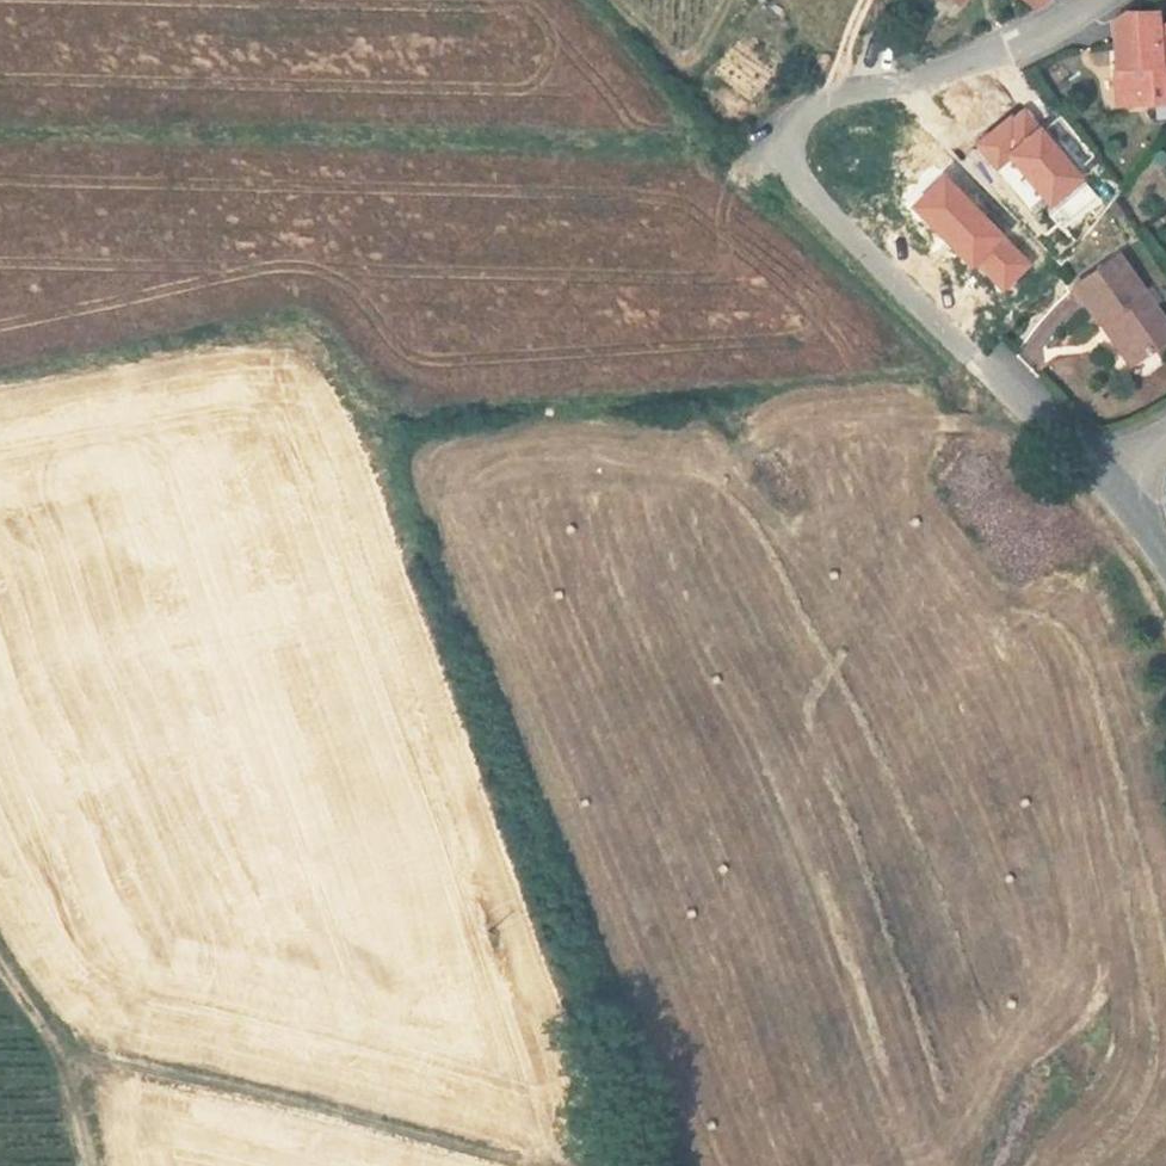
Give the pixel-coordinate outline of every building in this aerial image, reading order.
[(1038,11),(1053,1),(1052,0),(1024,0),(1038,11)] [(1155,9),(1126,10),(1111,21),(1114,68),(1118,67),(1120,84),(1115,84),(1117,106),(1152,103),(1165,103),(1165,23),(1155,23),(1155,9)] [(1153,117),(1165,116),(1165,103),(1152,103),(1153,117)] [(1074,287),(1098,322),(1099,321),(1110,313),(1117,322),(1112,325),(1135,360),(1165,339),(1165,327),(1117,257),(1074,287)] [(1129,364),(1135,360),(1112,325),(1117,322),(1110,313),(1099,321),(1129,364)]
